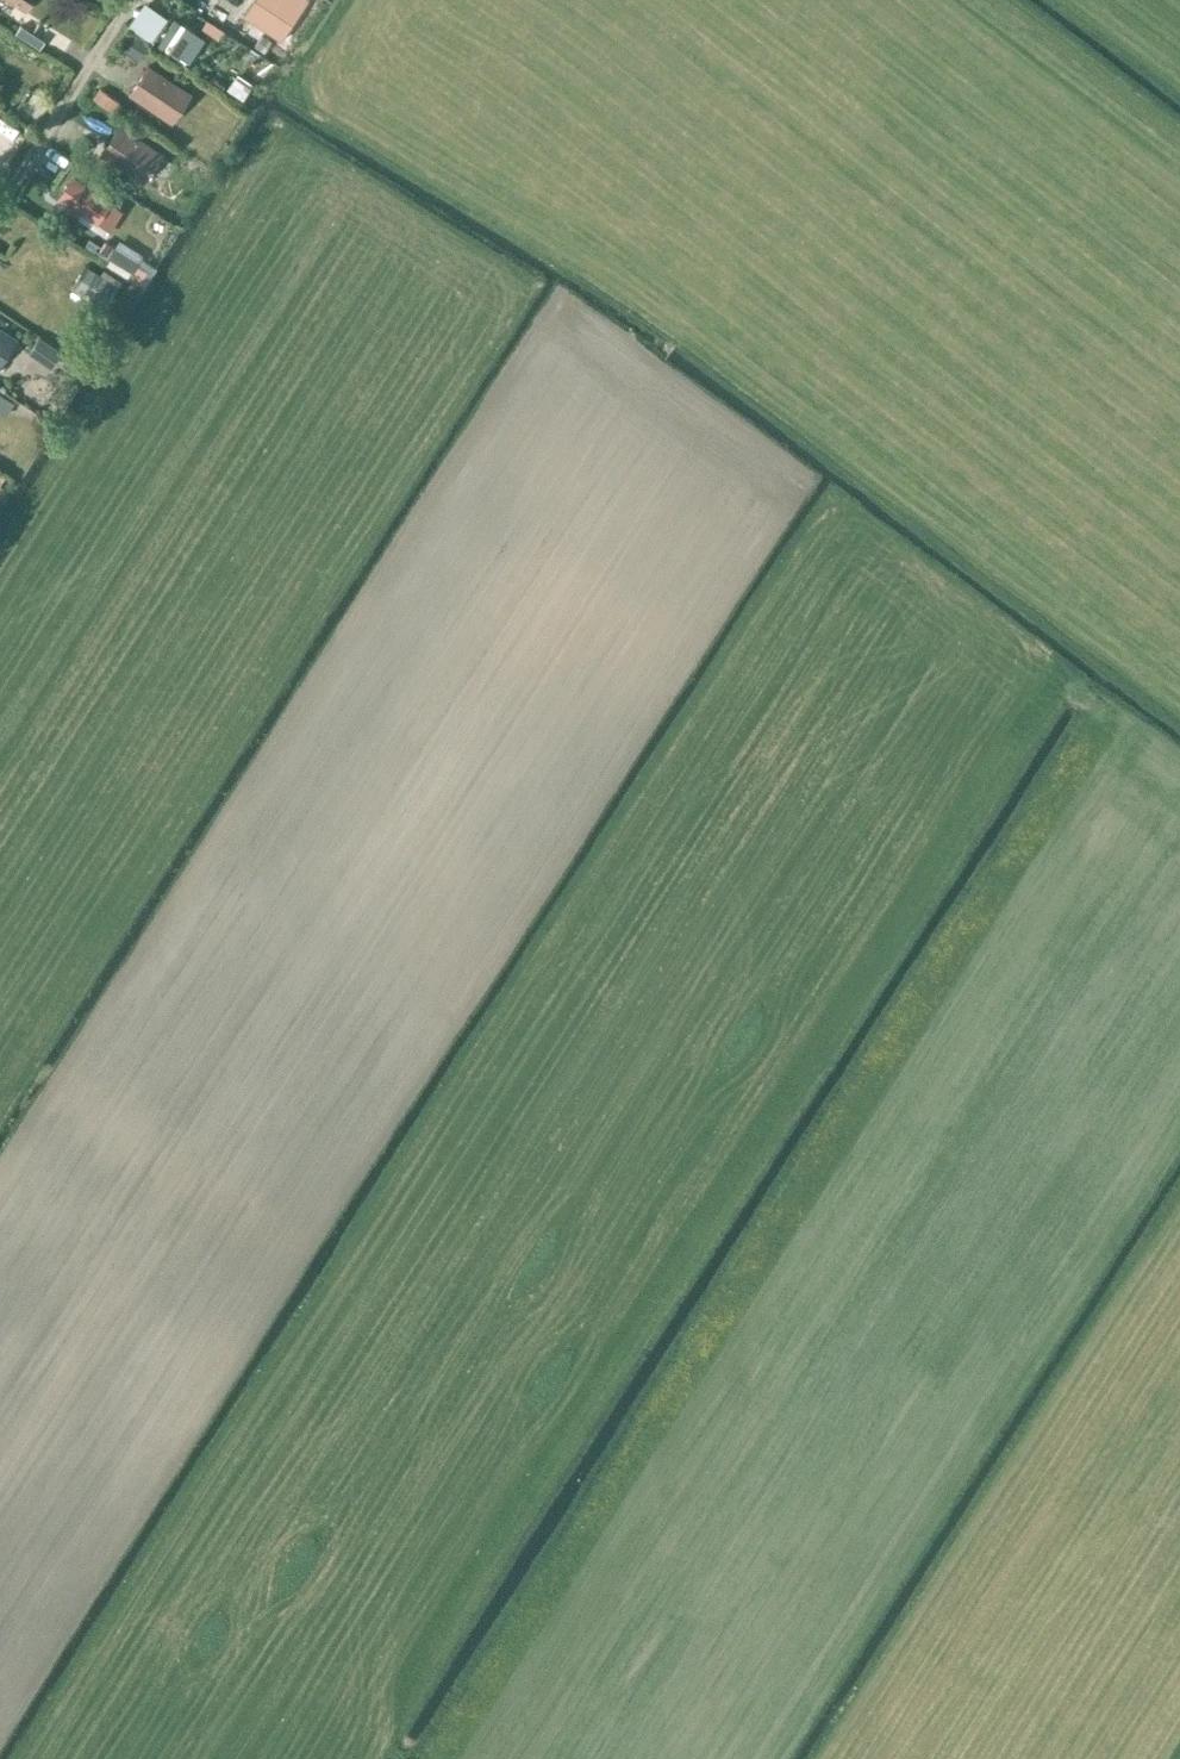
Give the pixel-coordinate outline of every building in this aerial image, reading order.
[(31,0),(8,0),(24,11),(31,0)] [(242,15),(280,40),(307,0),(252,0),(242,15)] [(205,25),(196,40),(238,65),(247,51),(205,25)] [(257,47),(243,62),(256,74),(270,59),(257,47)] [(184,91),(148,67),(130,94),(166,118),(184,91)] [(156,152),(120,128),(102,154),(137,178),(156,152)] [(107,197),(73,175),(58,198),(92,220),(107,197)] [(131,276),(141,262),(112,241),(102,255),(131,276)] [(117,286),(85,265),(72,285),(104,305),(117,286)] [(0,325),(0,364),(18,337),(0,325)]
